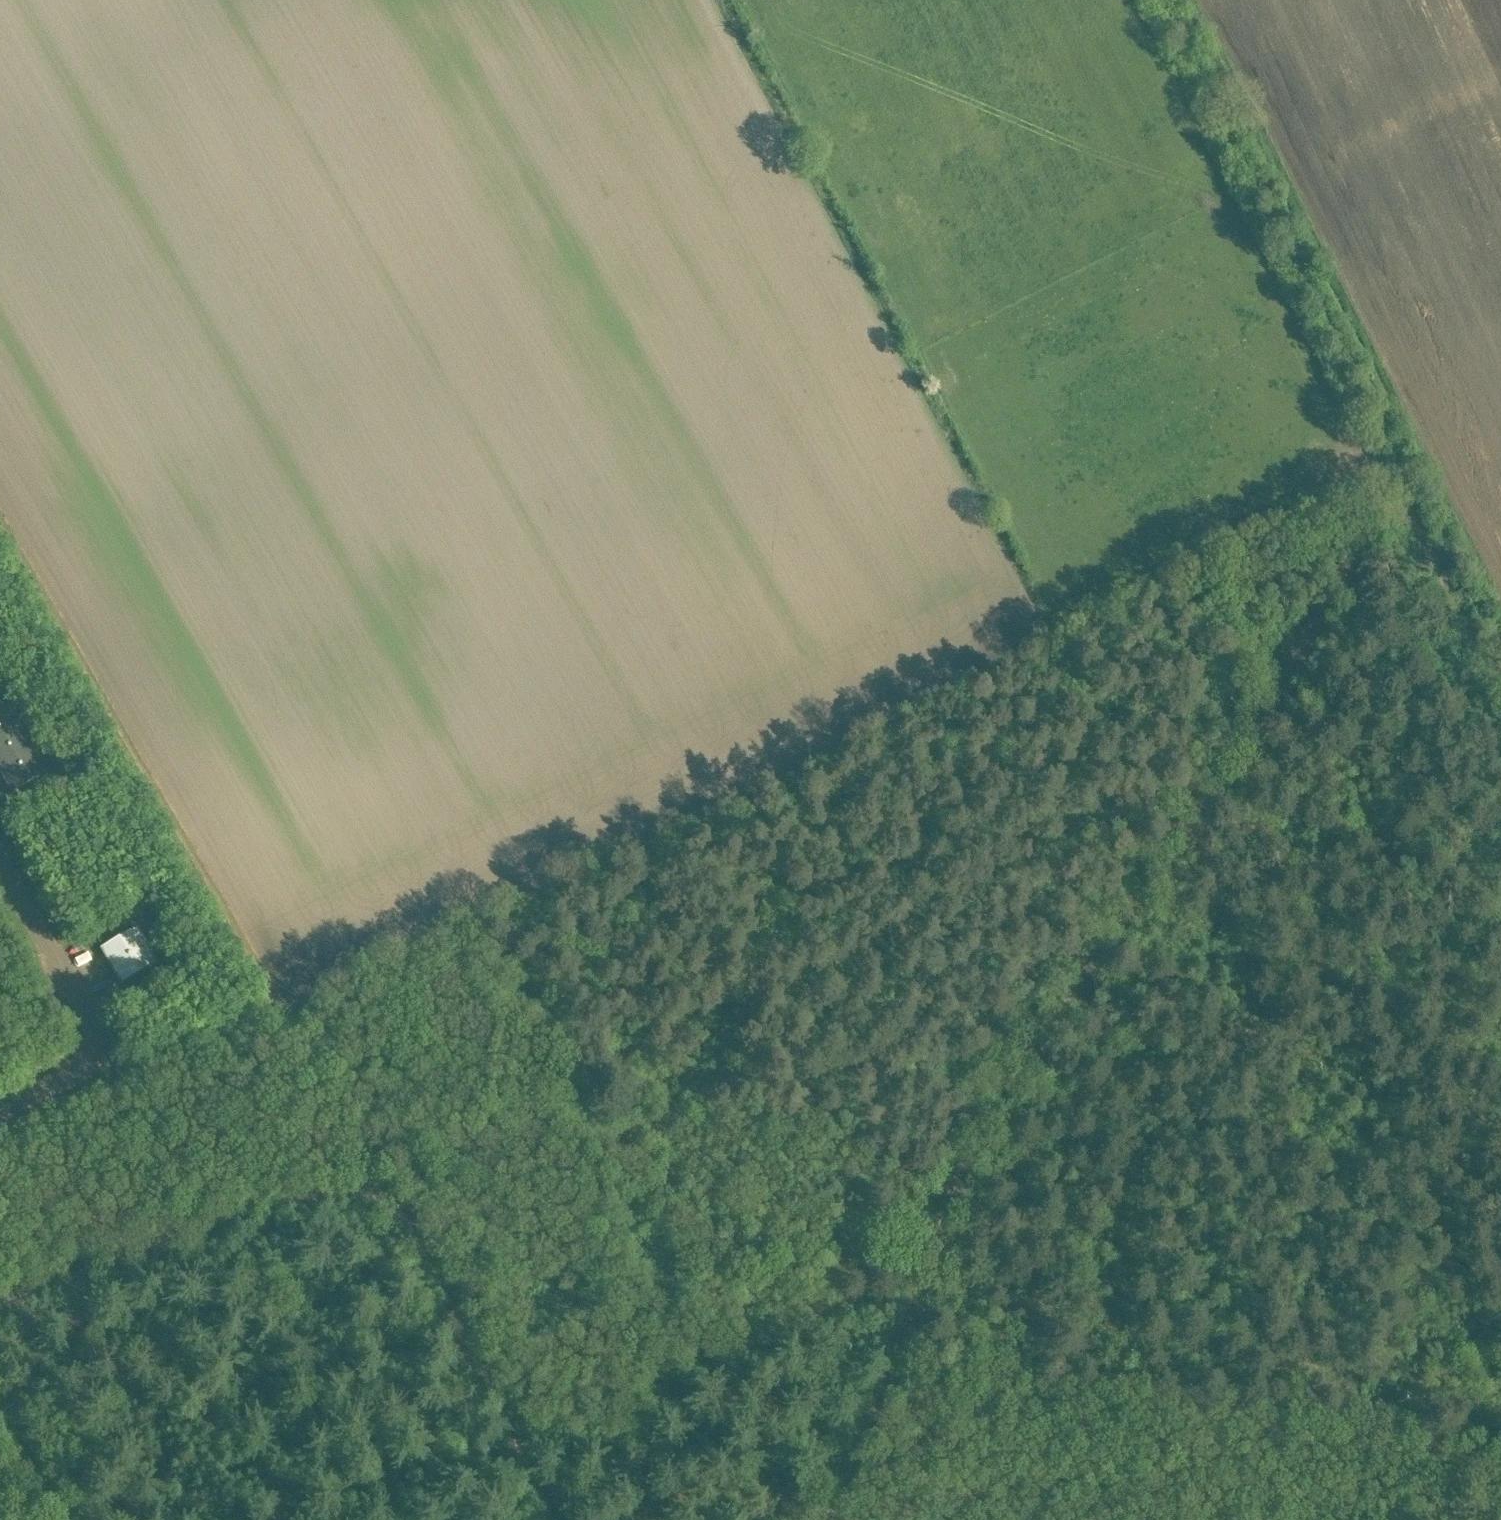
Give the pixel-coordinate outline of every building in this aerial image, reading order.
[(7,702),(0,705),(0,776),(11,795),(48,773),(7,702)] [(137,929),(100,950),(120,986),(158,965),(137,929)]
